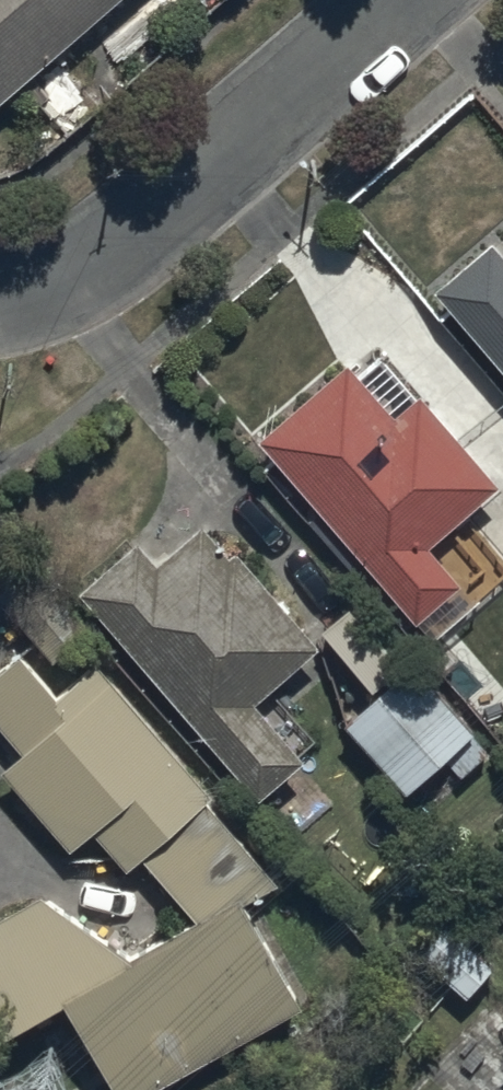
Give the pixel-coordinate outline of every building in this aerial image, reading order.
[(121,0),(0,0),(0,106),(121,0)] [(439,291),(502,364),(502,252),(494,242),(439,291)] [(350,365),(266,438),(423,619),(462,584),(429,546),(502,483),(386,350),(358,375),(350,365)] [(139,539),(81,589),(265,799),(306,763),(300,756),(318,740),(276,692),(325,648),(242,553),(235,558),(206,524),(161,564),(139,539)] [(0,678),(0,721),(26,751),(5,770),(76,851),(97,832),(129,869),(143,857),(197,919),(141,954),(47,892),(0,917),(0,1042),(74,998),(121,1089),(149,1089),(305,1009),(251,903),(281,883),(207,803),(215,797),(103,660),(61,694),(28,654),(0,678)] [(415,665),(348,725),(408,792),(447,757),(468,782),(496,757),(415,665)] [(454,923),(424,953),(468,997),(498,966),(454,923)]
